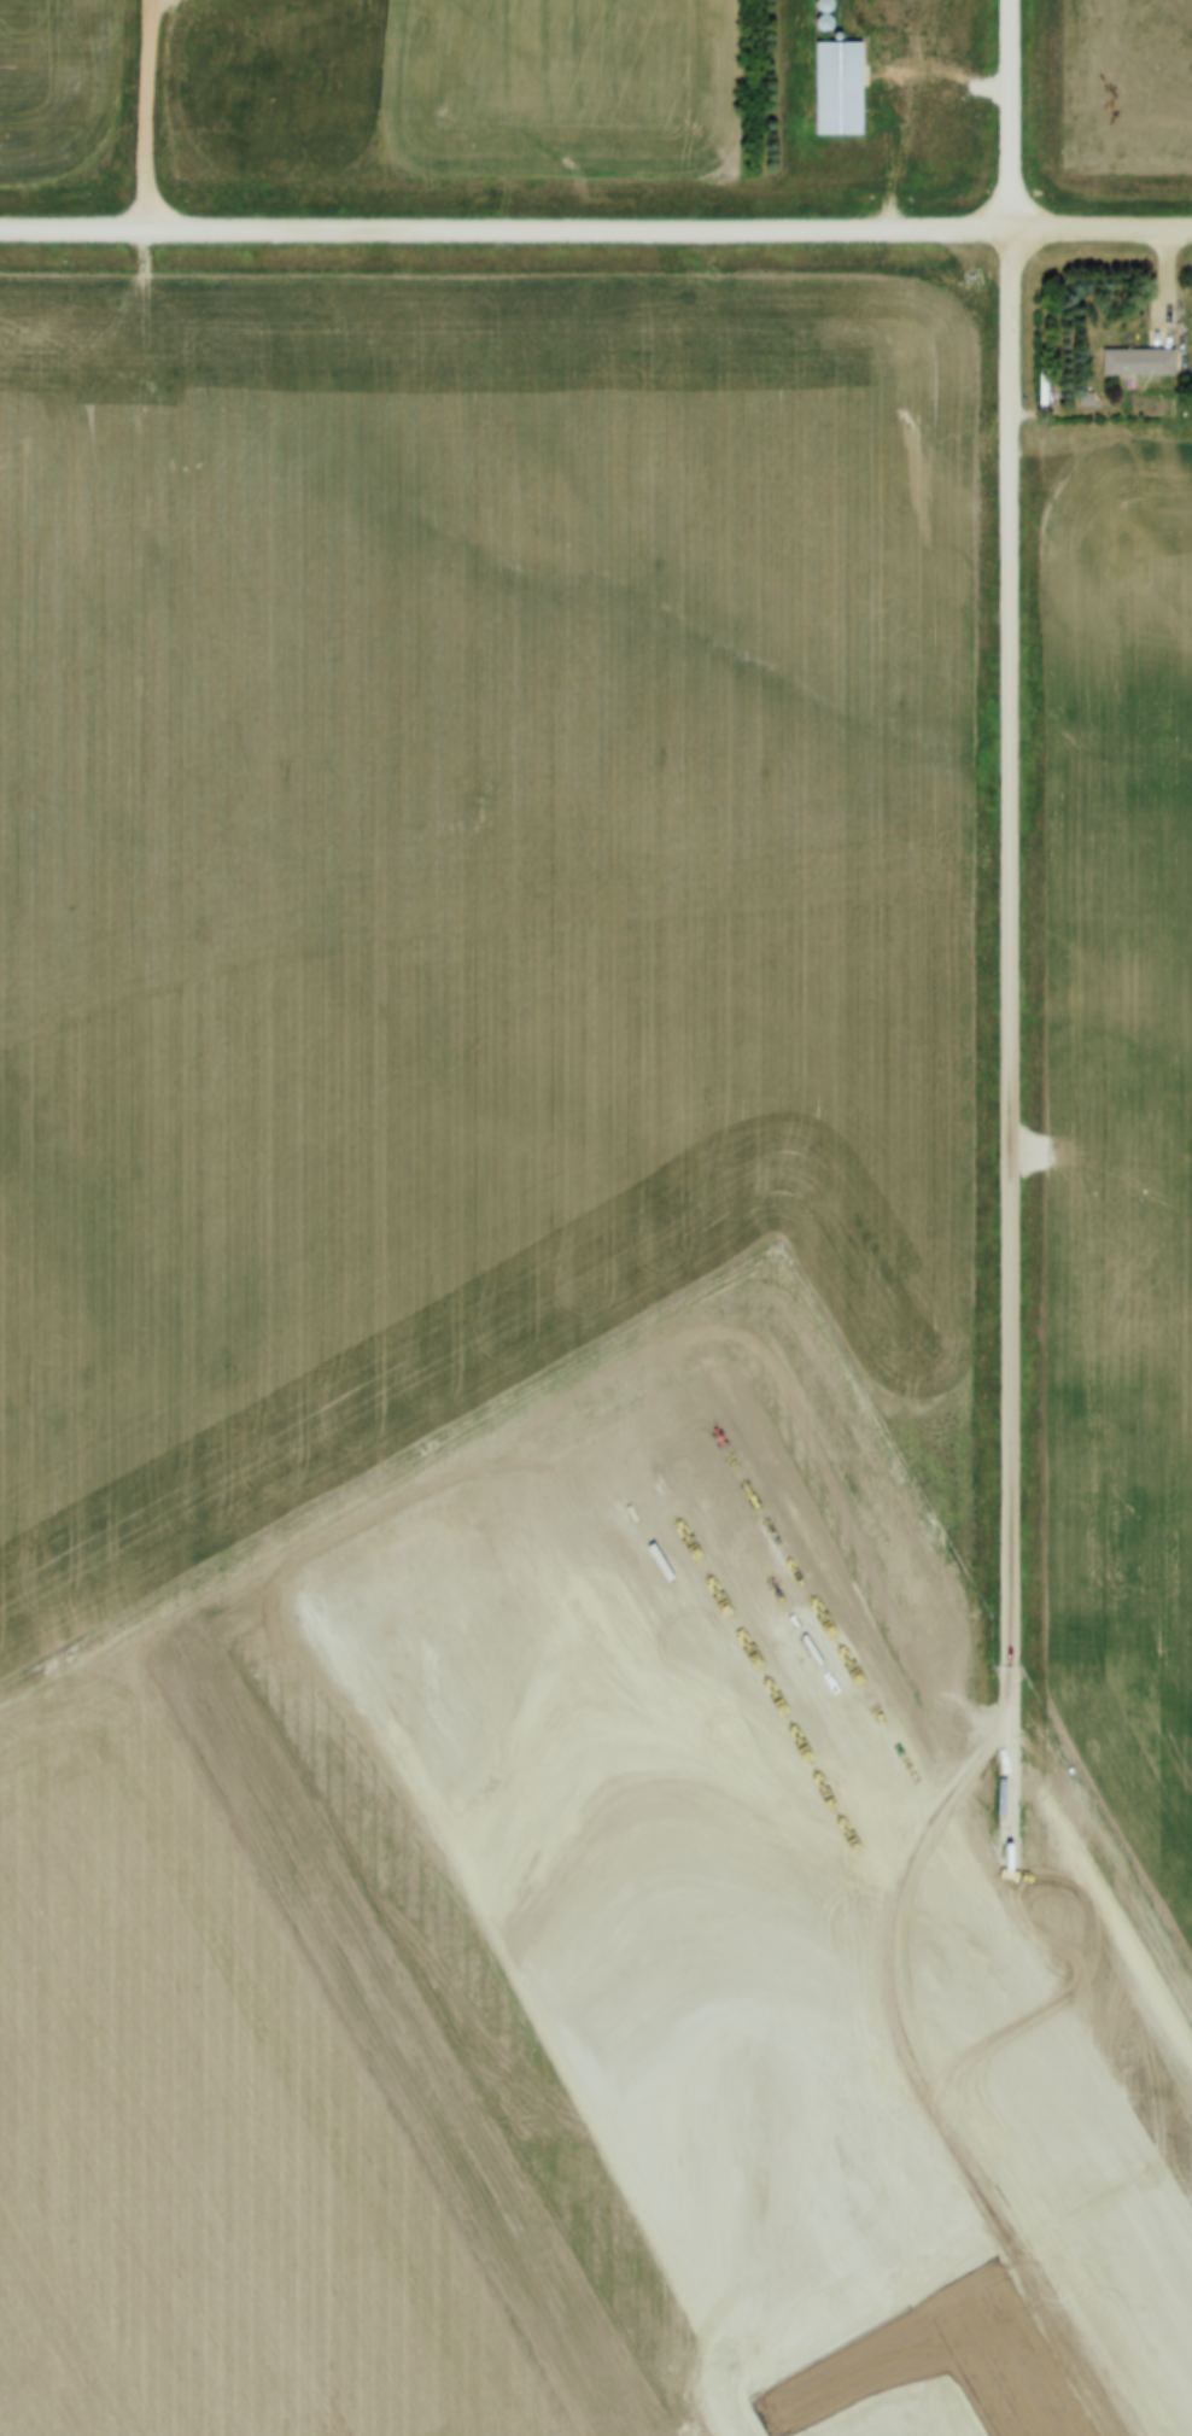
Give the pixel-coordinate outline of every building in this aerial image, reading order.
[(867,124),(867,31),(818,31),(818,124),(867,124)] [(1105,335),(1105,363),(1178,363),(1178,335),(1105,335)]
